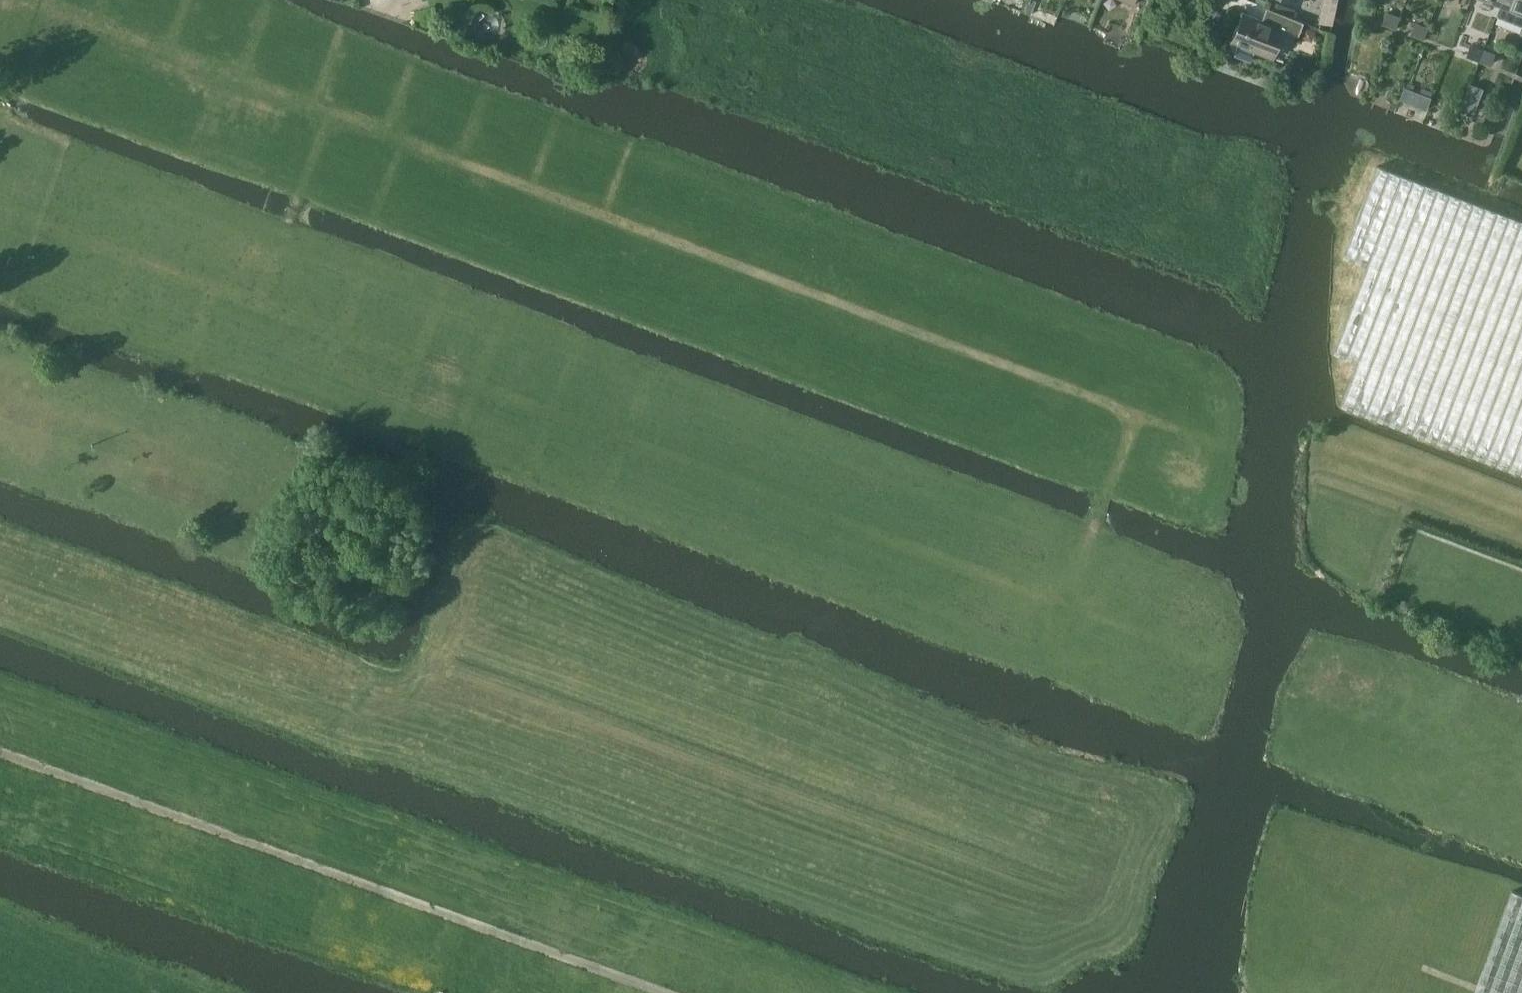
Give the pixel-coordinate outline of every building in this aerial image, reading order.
[(1498,5),(1495,15),(1521,25),(1521,0),(1501,0),(1498,5)] [(1241,12),(1230,40),(1238,43),(1233,54),(1250,60),(1254,49),(1270,56),(1281,29),(1296,35),(1301,21),(1264,6),(1259,20),(1241,12)] [(1394,26),(1397,17),(1386,13),(1383,22),(1394,26)] [(1410,32),(1422,37),(1425,28),(1414,23),(1410,32)] [(1299,37),(1309,42),(1313,32),(1304,28),(1299,37)] [(1478,57),(1481,50),(1470,45),(1466,54),(1477,59),(1478,57)] [(1481,50),(1478,57),(1477,59),(1489,63),(1492,54),(1481,50)] [(1417,105),(1427,109),(1433,95),(1422,91),(1417,105)] [(1390,170),(1378,166),(1343,255),(1365,264),(1333,352),(1356,361),(1340,404),(1521,473),(1521,220),(1390,170)] [(1474,992),(1521,992),(1521,894),(1511,891),(1474,992)]
